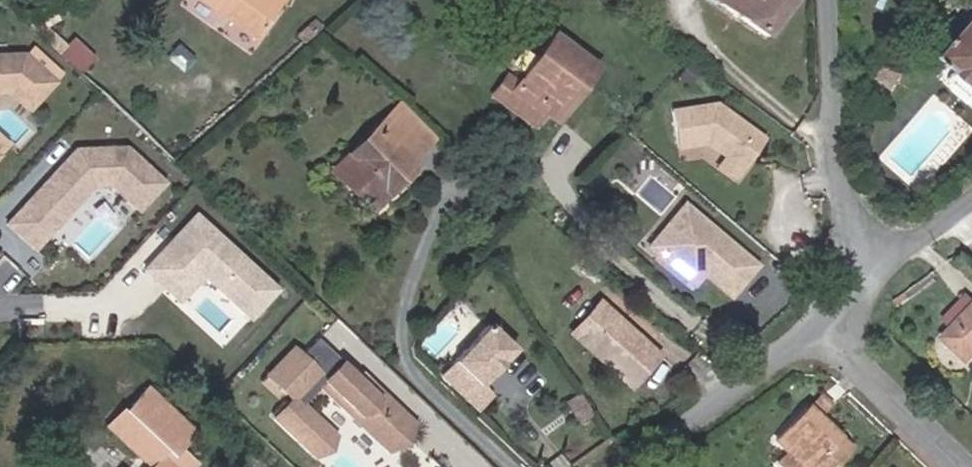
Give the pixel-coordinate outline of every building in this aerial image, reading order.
[(282,3),(279,0),(198,0),(255,41),(282,3)] [(794,0),(713,0),(768,38),(794,0)] [(305,43),(319,29),(313,22),(298,35),(305,43)] [(952,54),(955,57),(957,57),(958,60),(971,71),(971,32),(952,54)] [(583,88),(593,74),(549,41),(516,84),(505,77),(493,94),(534,125),(546,109),(553,114),(576,84),(583,88)] [(10,93),(29,111),(55,84),(24,55),(0,56),(0,93),(10,93)] [(676,78),(688,88),(701,72),(689,63),(676,78)] [(894,91),(903,74),(890,66),(880,83),(894,91)] [(560,119),(583,88),(576,84),(553,114),(560,119)] [(756,152),(764,140),(717,105),(673,113),(679,149),(707,144),(727,158),(742,170),(751,159),(748,157),(753,150),(756,152)] [(433,139),(402,107),(388,121),(418,153),(433,139)] [(408,163),(418,153),(388,121),(351,156),(357,163),(341,180),(368,208),(386,191),(383,187),(388,182),(392,185),(412,166),(408,163)] [(75,151),(7,225),(34,251),(56,227),(45,217),(70,190),(81,200),(92,188),(111,185),(138,210),(163,182),(125,147),(75,151)] [(341,180),(357,163),(351,156),(333,173),(341,180)] [(742,170),(727,158),(718,171),(733,182),(742,170)] [(386,191),(392,185),(388,182),(383,187),(386,191)] [(70,190),(45,217),(56,227),(81,200),(70,190)] [(729,297),(755,266),(684,206),(671,221),(678,227),(655,254),(688,281),(698,270),(729,297)] [(276,290),(194,214),(168,242),(144,268),(168,290),(192,264),(203,274),(250,318),(276,290)] [(203,274),(192,264),(168,290),(179,300),(203,274)] [(947,336),(971,359),(971,357),(971,310),(947,336)] [(634,375),(654,353),(607,312),(587,335),(634,375)] [(336,356),(355,337),(334,317),(315,336),(336,356)] [(481,386),(515,350),(488,325),(439,376),(449,385),(451,384),(463,371),(479,387),(481,386)] [(290,348),(266,374),(291,398),(273,417),(312,454),(331,434),(299,404),(318,385),(384,448),(409,422),(401,414),(403,412),(384,394),(382,396),(356,372),(352,377),(338,363),(340,361),(336,356),(315,336),(297,355),(290,348)] [(478,409),(491,396),(481,386),(479,387),(463,371),(451,384),(478,409)] [(195,435),(144,388),(108,427),(150,466),(149,466),(193,466),(196,464),(180,450),(195,435)] [(818,419),(832,404),(821,393),(807,407),(818,419)] [(591,413),(580,395),(566,403),(578,421),(591,413)] [(851,449),(834,434),(831,437),(816,422),(819,419),(818,419),(807,407),(806,406),(775,439),(787,452),(804,466),(834,466),(851,449)] [(834,434),(819,419),(816,422),(831,437),(834,434)] [(787,452),(778,461),(784,466),(804,466),(787,452)]
